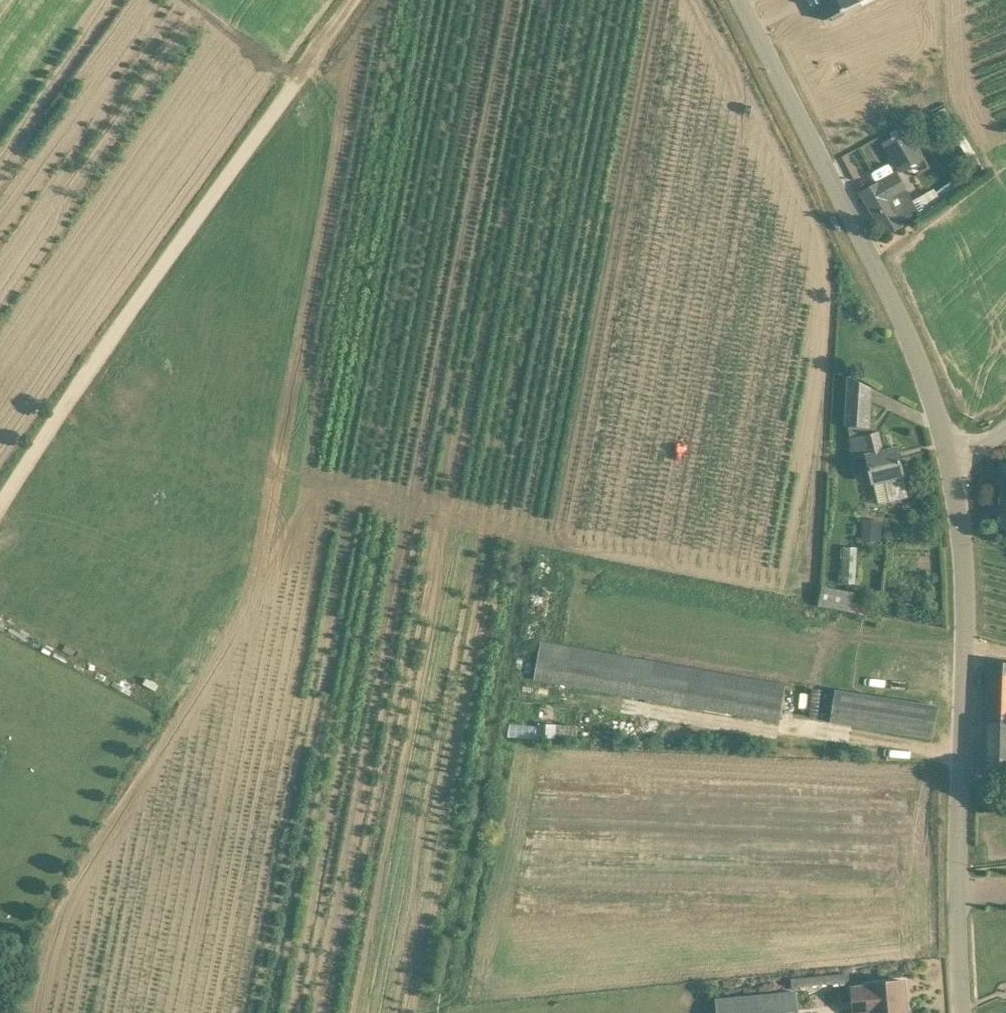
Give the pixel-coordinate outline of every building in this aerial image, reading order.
[(826,19),(830,17),(831,20),(843,14),(842,11),(859,2),(858,0),(817,0),(826,19)] [(882,143),(900,174),(926,159),(908,128),(882,143)] [(972,180),(985,173),(976,156),(962,163),(966,170),(937,193),(943,202),(972,180)] [(886,236),(904,225),(903,222),(920,212),(897,172),(861,193),(884,231),(886,236)] [(937,193),(934,189),(920,198),(926,208),(928,211),(943,202),(937,193)] [(871,387),(847,376),(844,427),(848,426),(850,438),(849,438),(854,459),(865,457),(871,485),(885,482),(889,501),(907,497),(903,476),(904,476),(898,448),(883,451),(881,443),(879,432),(868,434),(871,387)] [(881,520),(863,519),(862,541),(880,542),(881,520)] [(844,582),(858,582),(859,546),(845,546),(844,582)] [(854,592),(823,586),(819,605),(850,611),(854,592)] [(780,722),(786,685),(542,642),(535,679),(780,722)] [(989,662),(987,722),(986,722),(985,775),(1005,776),(1005,663),(989,662)] [(831,722),(933,738),(938,706),(835,691),(835,694),(831,718),(831,722)] [(821,717),(831,718),(835,694),(825,693),(821,717)] [(537,724),(536,737),(556,738),(557,725),(537,724)] [(904,980),(868,985),(868,989),(850,991),(852,1012),(907,1012),(904,980)] [(796,994),(715,1001),(717,1012),(798,1012),(796,994)]
